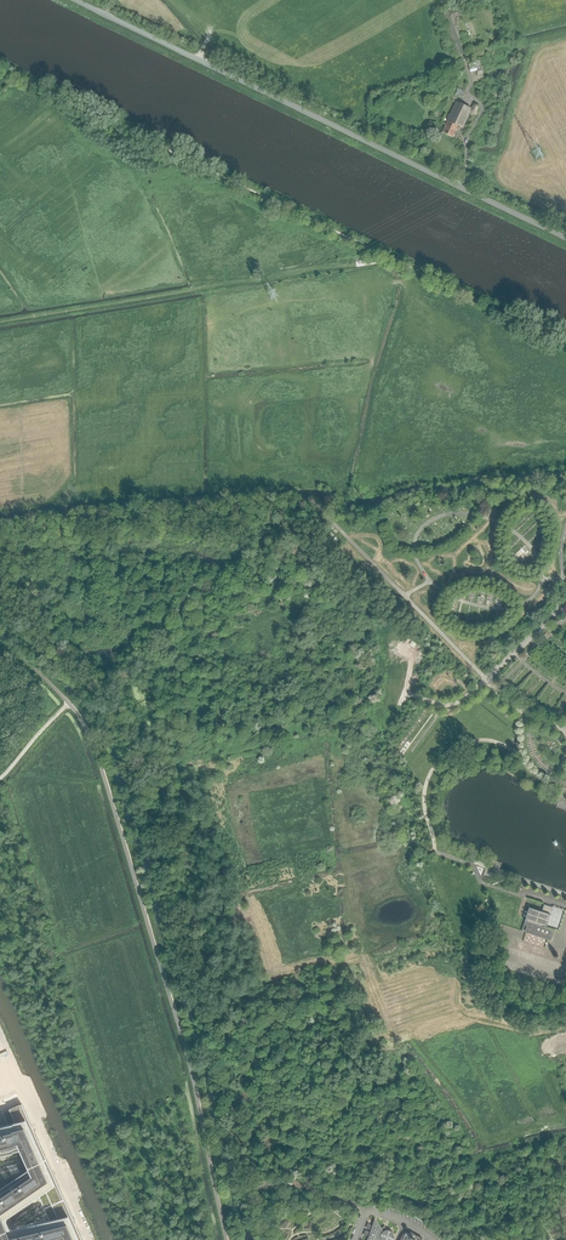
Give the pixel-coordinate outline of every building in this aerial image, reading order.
[(448,10),(443,12),(459,55),(463,53),(450,18),(461,14),(459,9),(449,13),(448,10)] [(475,63),(468,64),(469,66),(470,72),(482,69),(480,60),(475,61),(475,63)] [(462,128),(470,111),(475,113),(478,107),(473,104),(471,109),(456,102),(447,121),(442,132),(452,137),(457,126),(462,128)] [(529,907),(528,911),(521,931),(526,932),(551,940),(554,930),(545,927),(546,927),(550,914),(553,905),(552,905),(552,907),(544,904),(541,911),(529,907)] [(0,1056),(0,1111),(4,1121),(0,1122),(0,1153),(19,1148),(27,1167),(0,1185),(0,1239),(82,1239),(0,1056)] [(282,1182),(281,1177),(256,1182),(257,1188),(276,1185),(275,1183),(282,1182)] [(353,1212),(355,1208),(329,1194),(327,1198),(353,1212)] [(386,1230),(385,1230),(384,1231),(383,1231),(374,1218),(367,1239),(393,1239),(394,1238),(394,1239),(394,1238),(394,1237),(394,1236),(394,1235),(393,1234),(393,1233),(392,1233),(392,1232),(391,1232),(391,1231),(390,1231),(388,1230),(387,1230),(386,1230)] [(421,1239),(406,1230),(403,1235),(400,1239),(421,1239)]
